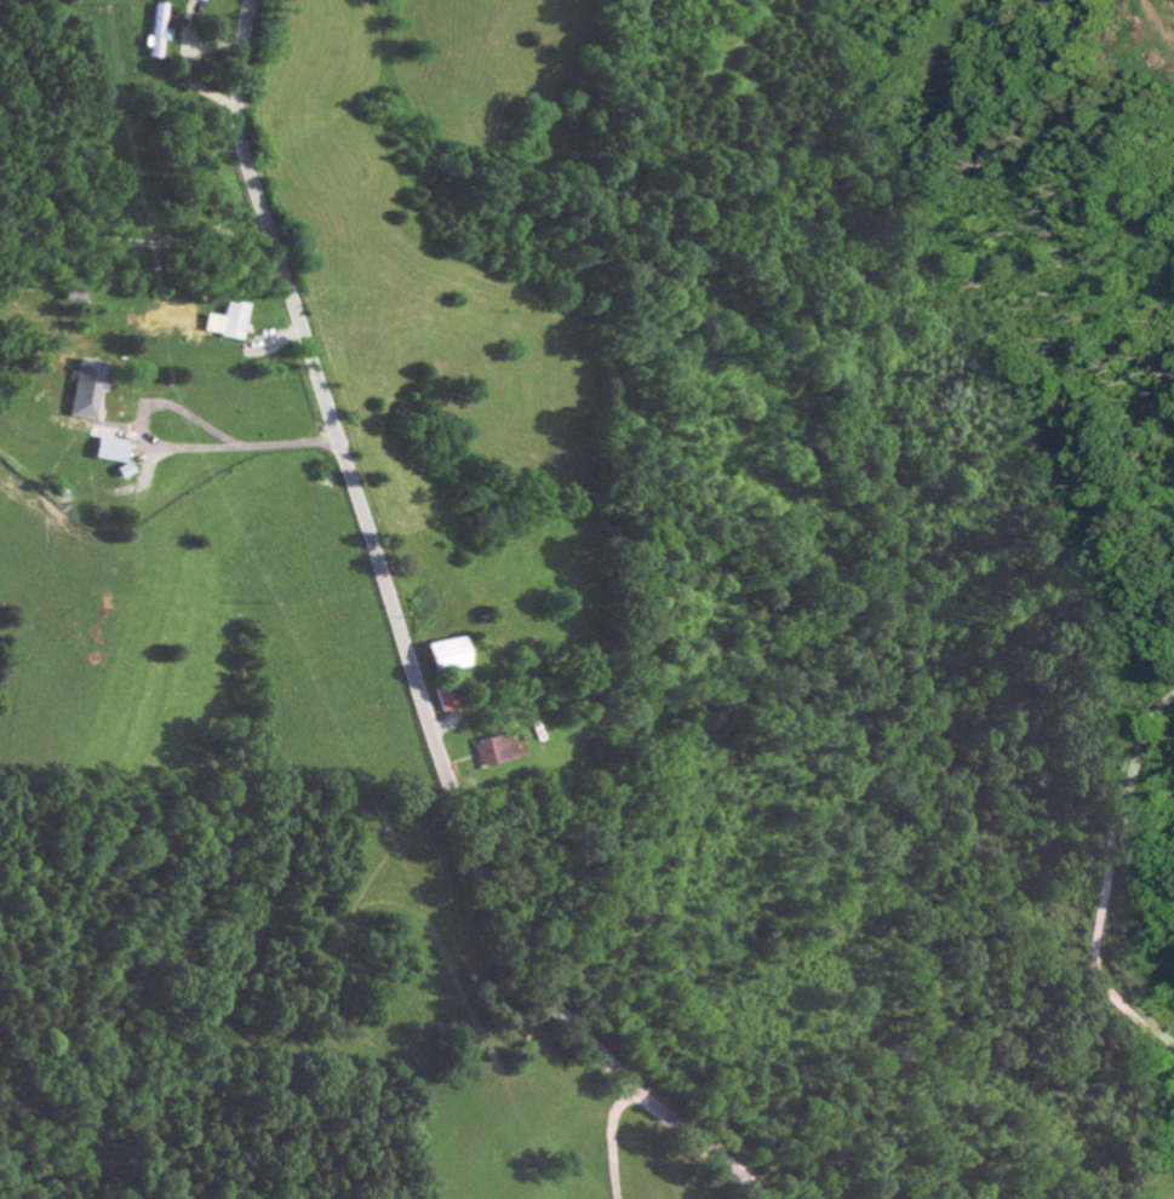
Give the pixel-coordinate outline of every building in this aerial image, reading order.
[(164,57),(165,39),(174,39),(174,28),(167,28),(167,3),(154,2),(153,35),(149,35),(149,57),(164,57)] [(72,413),(95,417),(102,378),(80,374),(72,413)] [(131,440),(99,436),(97,457),(129,461),(131,440)] [(470,663),(465,634),(429,640),(434,669),(470,663)] [(436,686),(439,708),(457,706),(454,683),(436,686)] [(526,752),(523,742),(513,745),(508,730),(472,741),(481,767),(526,752)]
